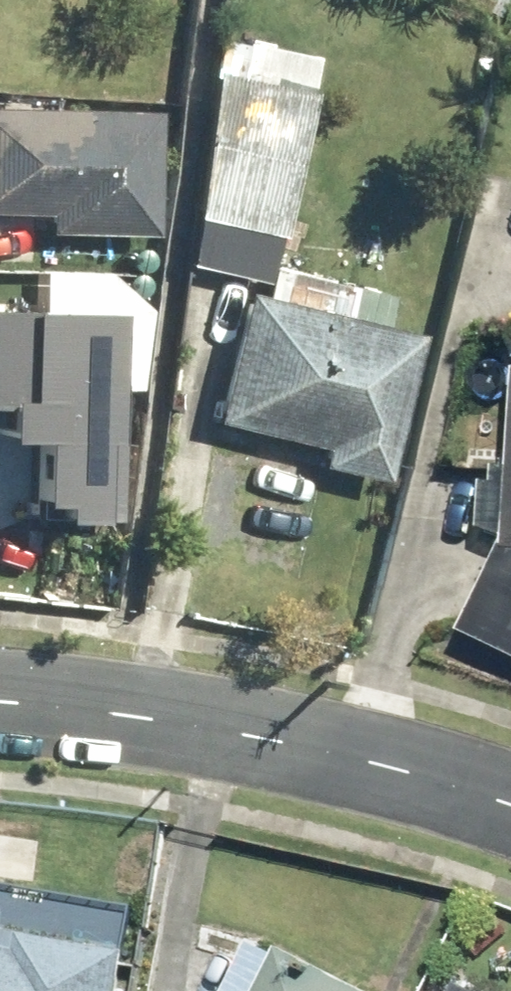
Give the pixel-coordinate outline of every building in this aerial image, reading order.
[(213,82),(193,219),(280,231),(300,95),(213,82)] [(44,202),(44,227),(156,230),(159,102),(0,98),(0,200),(44,202)] [(407,335),(246,292),(209,431),(371,473),(407,335)] [(26,431),(23,498),(39,498),(38,516),(117,519),(123,381),(106,381),(109,306),(0,302),(0,430),(26,431)] [(508,554),(464,631),(510,658),(510,460),(508,554)] [(137,916),(0,902),(0,990),(123,990),(137,916)] [(258,990),(335,990),(273,960),(258,990)] [(452,990),(475,990),(456,982),(452,990)]
